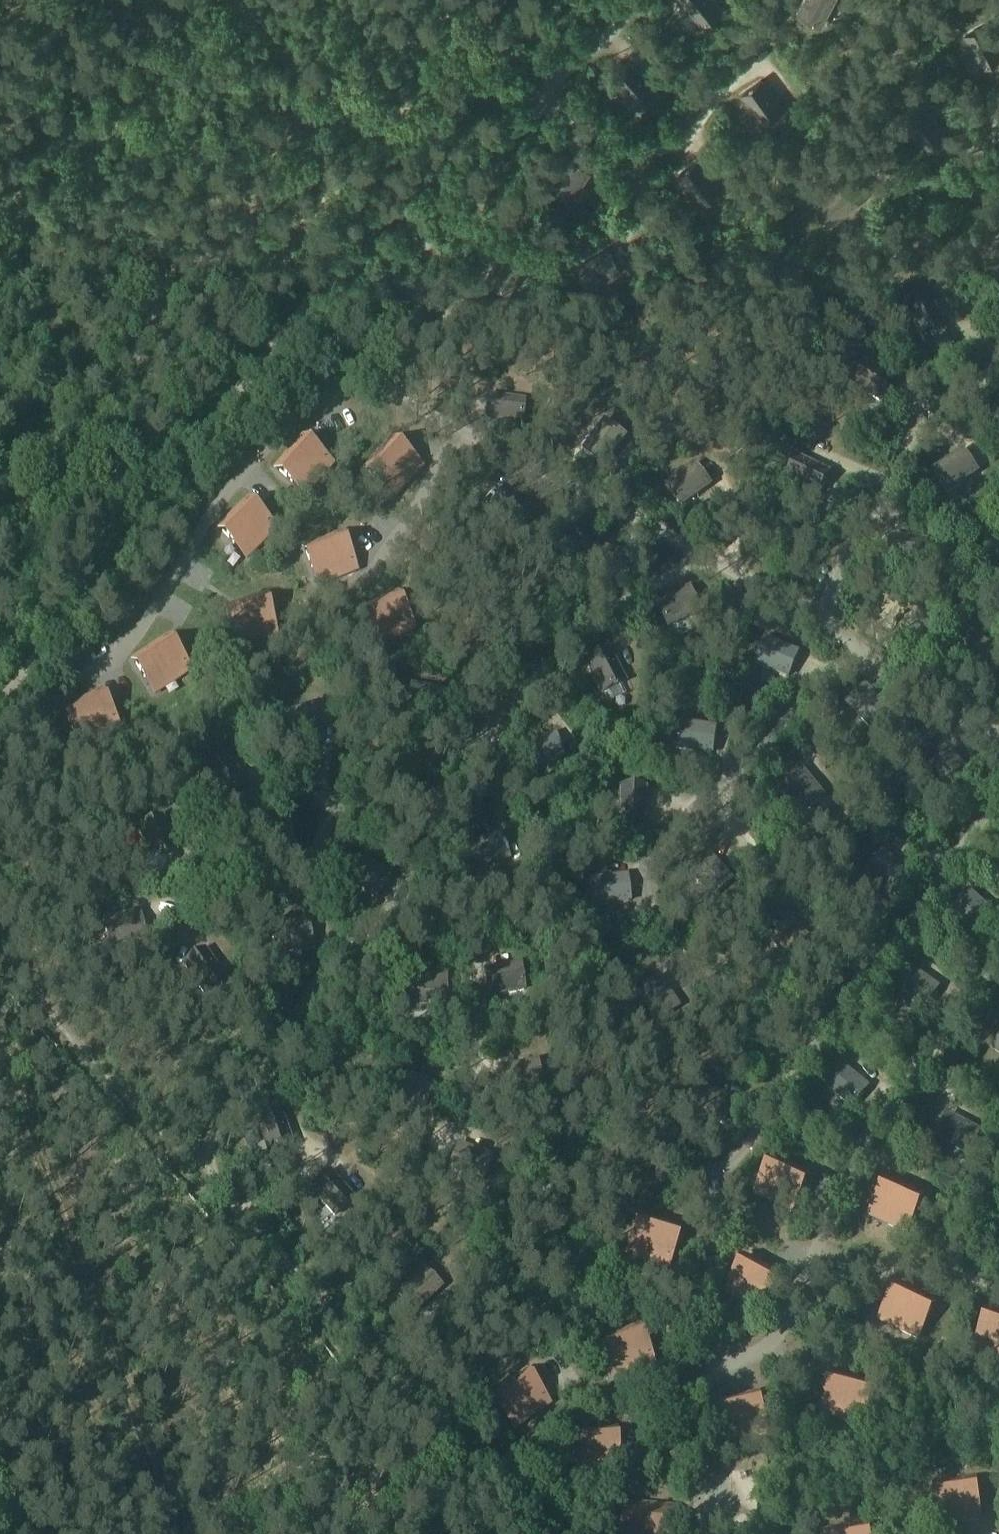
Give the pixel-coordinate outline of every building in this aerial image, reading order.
[(699,26),(721,8),(714,0),(678,0),(699,26)] [(836,0),(804,0),(797,14),(822,27),(836,0)] [(981,68),(998,59),(998,42),(988,22),(964,34),(981,68)] [(632,61),(610,79),(635,108),(656,89),(632,61)] [(784,108),(762,78),(739,94),(760,125),(784,108)] [(925,104),(905,123),(928,151),(950,133),(925,104)] [(545,187),(569,203),(590,172),(567,156),(545,187)] [(698,158),(676,176),(698,206),(721,188),(698,158)] [(928,293),(903,306),(920,340),(945,327),(928,293)] [(894,379),(862,360),(847,384),(879,404),(894,379)] [(487,396),(484,425),(522,427),(524,400),(487,396)] [(603,423),(582,452),(606,469),(628,438),(603,423)] [(307,473),(315,480),(329,465),(299,439),(273,469),(295,488),(307,473)] [(398,476),(406,483),(420,468),(391,441),(364,471),(385,490),(398,476)] [(964,452),(933,472),(948,495),(980,474),(964,452)] [(830,474),(796,457),(785,482),(818,499),(830,474)] [(712,487),(696,464),(665,485),(681,509),(712,487)] [(718,492),(728,504),(737,497),(727,485),(718,492)] [(250,536),(257,544),(272,529),(245,501),(216,529),(236,550),(250,536)] [(331,570),(335,580),(354,572),(340,536),(303,551),(313,578),(331,570)] [(689,589),(656,604),(668,630),(702,614),(689,589)] [(390,629),(394,638),(413,630),(396,594),(358,612),(370,638),(390,629)] [(252,630),(254,640),(274,634),(264,597),(223,607),(231,635),(252,630)] [(800,654),(765,639),(754,665),(789,680),(800,654)] [(166,678),(172,687),(189,675),(167,643),(132,666),(148,690),(166,678)] [(609,650),(585,663),(600,696),(626,684),(609,650)] [(93,731),(98,741),(116,732),(99,697),(61,715),(74,741),(93,731)] [(717,728),(680,723),(676,750),(713,756),(717,728)] [(555,736),(520,747),(528,774),(565,762),(555,736)] [(779,786),(802,814),(825,797),(801,767),(779,786)] [(646,788),(618,786),(617,825),(645,826),(646,788)] [(164,820),(141,830),(154,864),(178,855),(164,820)] [(466,847),(473,874),(510,862),(501,835),(466,847)] [(627,877),(590,880),(593,908),(630,904),(627,877)] [(997,916),(969,893),(951,914),(980,938),(997,916)] [(141,910),(105,919),(111,946),(148,937),(141,910)] [(816,944),(786,921),(770,944),(799,966),(816,944)] [(271,929),(276,956),(314,949),(308,922),(271,929)] [(204,949),(181,966),(206,998),(226,981),(204,949)] [(520,966),(484,971),(488,999),(525,993),(520,966)] [(940,989),(909,968),(893,991),(925,1013),(940,989)] [(446,1004),(446,975),(409,975),(408,1004),(446,1004)] [(635,994),(654,1022),(680,1008),(659,978),(635,994)] [(500,1067),(505,1095),(543,1089),(538,1061),(500,1067)] [(869,1088),(840,1065),(822,1087),(853,1111),(869,1088)] [(256,1121),(266,1157),(293,1148),(282,1111),(256,1121)] [(948,1115),(936,1140),(969,1158),(982,1133),(948,1115)] [(457,1144),(447,1171),(484,1185),(495,1158),(457,1144)] [(770,1163),(758,1189),(776,1197),(771,1206),(790,1215),(806,1179),(770,1163)] [(308,1191),(334,1220),(355,1201),(330,1172),(308,1191)] [(890,1218),(886,1228),(905,1236),(921,1200),(884,1184),(872,1210),(890,1218)] [(650,1251),(647,1261),(666,1268),(678,1230),(638,1217),(629,1245),(650,1251)] [(747,1293),(742,1303),(760,1313),(779,1278),(744,1259),(730,1284),(747,1293)] [(423,1268),(395,1295),(415,1316),(442,1289),(423,1268)] [(903,1321),(899,1331),(917,1340),(934,1304),(896,1286),(884,1312),(903,1321)] [(995,1357),(998,1358),(998,1317),(987,1313),(978,1340),(998,1347),(995,1357)] [(628,1359),(631,1369),(651,1362),(637,1325),(597,1340),(608,1367),(628,1359)] [(490,1397),(507,1420),(524,1407),(530,1415),(547,1403),(523,1371),(490,1397)] [(832,1376),(825,1404),(845,1409),(843,1419),(862,1425),(872,1387),(832,1376)] [(744,1427),(747,1437),(767,1432),(757,1394),(717,1404),(724,1432),(744,1427)] [(572,1433),(575,1462),(596,1460),(597,1471),(618,1469),(614,1430),(572,1433)] [(957,1511),(959,1521),(979,1519),(974,1480),(934,1485),(938,1513),(957,1511)] [(673,1509),(622,1505),(620,1533),(671,1533),(673,1509)] [(867,1525),(825,1532),(825,1533),(868,1533),(867,1525)]
